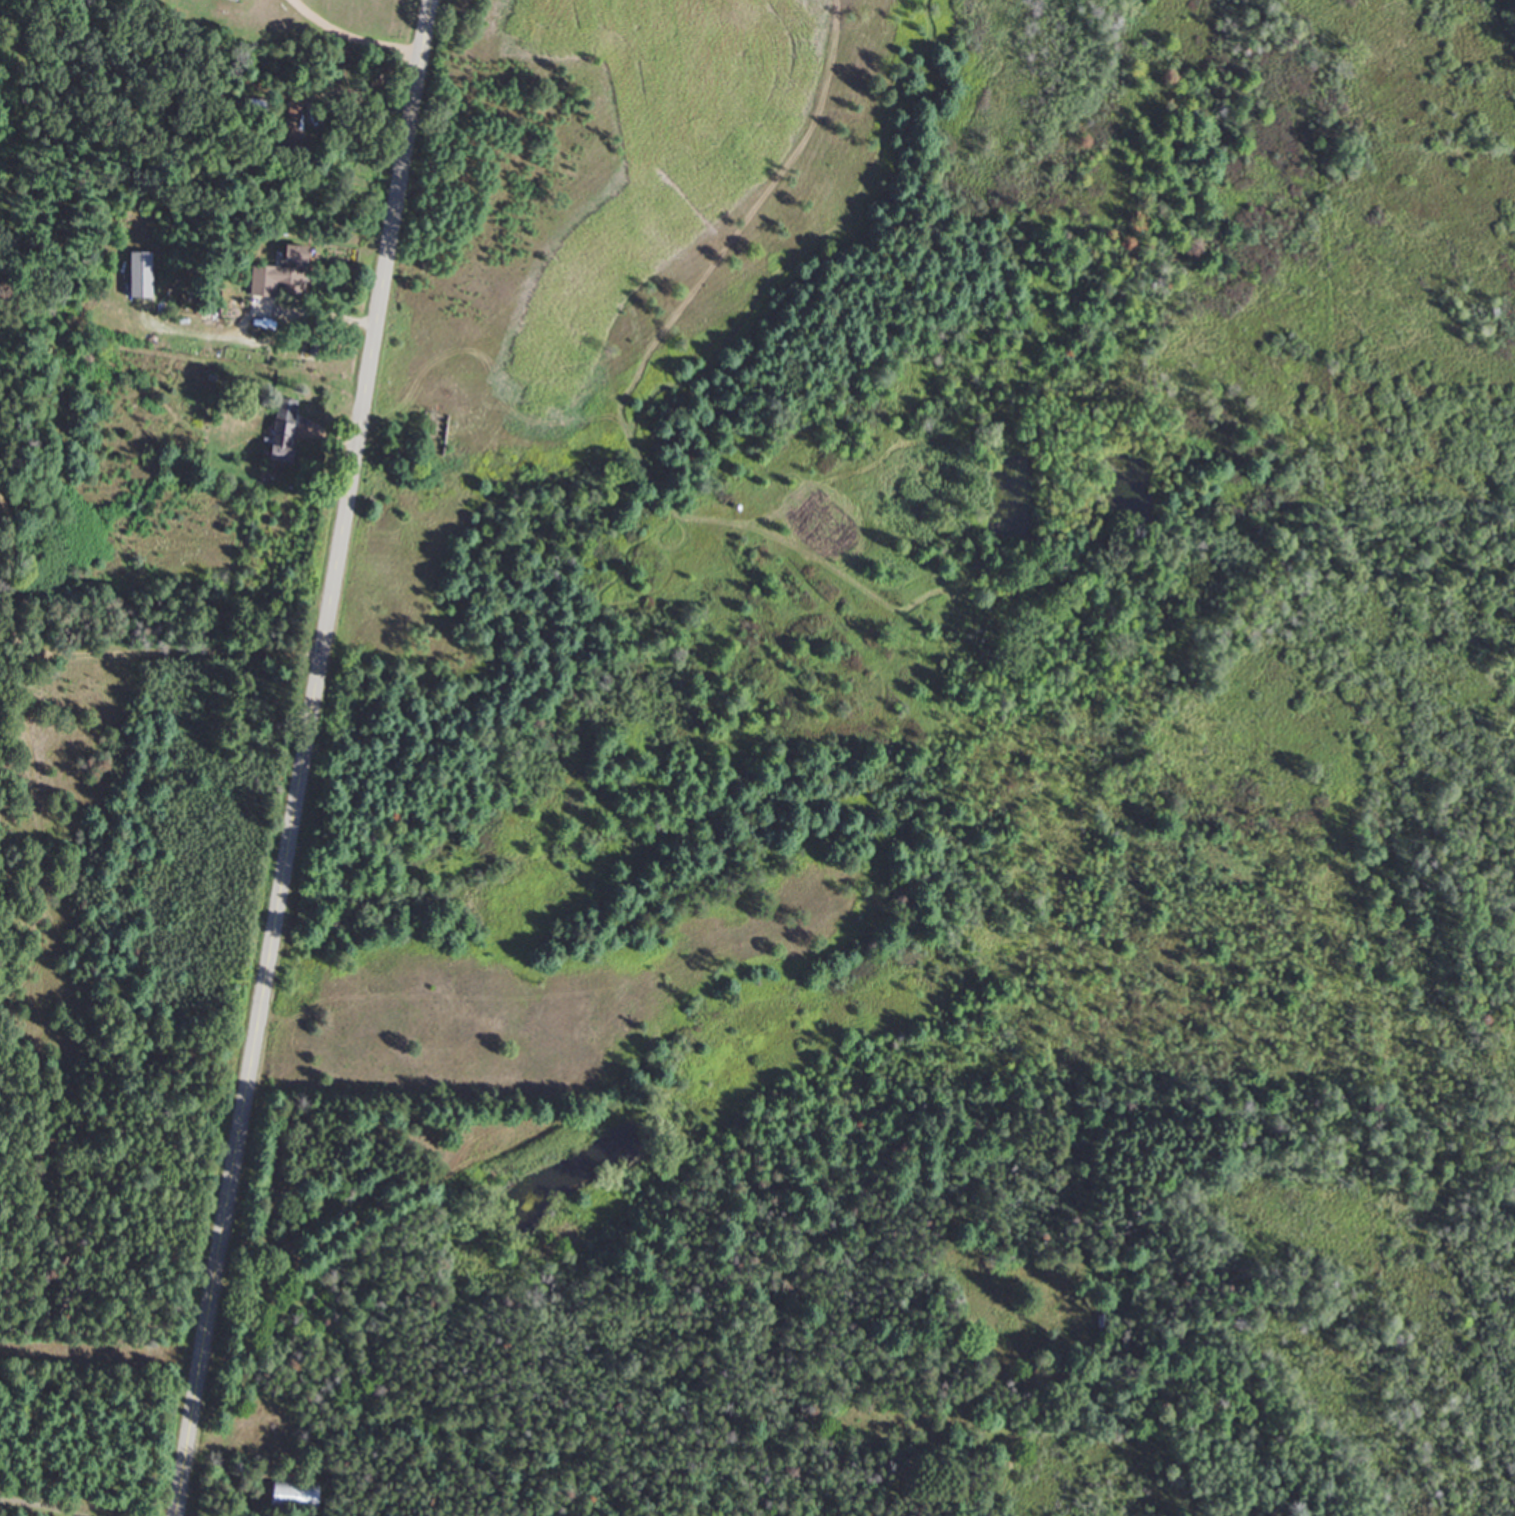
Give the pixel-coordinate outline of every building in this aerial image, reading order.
[(300,103),(284,103),(284,143),(300,143),(300,103)] [(250,295),(275,296),(276,283),(282,283),(281,295),(305,296),(306,263),(310,264),(311,246),(284,245),(283,265),(252,264),(250,295)] [(301,399),(278,397),(270,459),(293,462),(301,399)] [(270,1507),(317,1507),(317,1484),(270,1484),(270,1507)]
